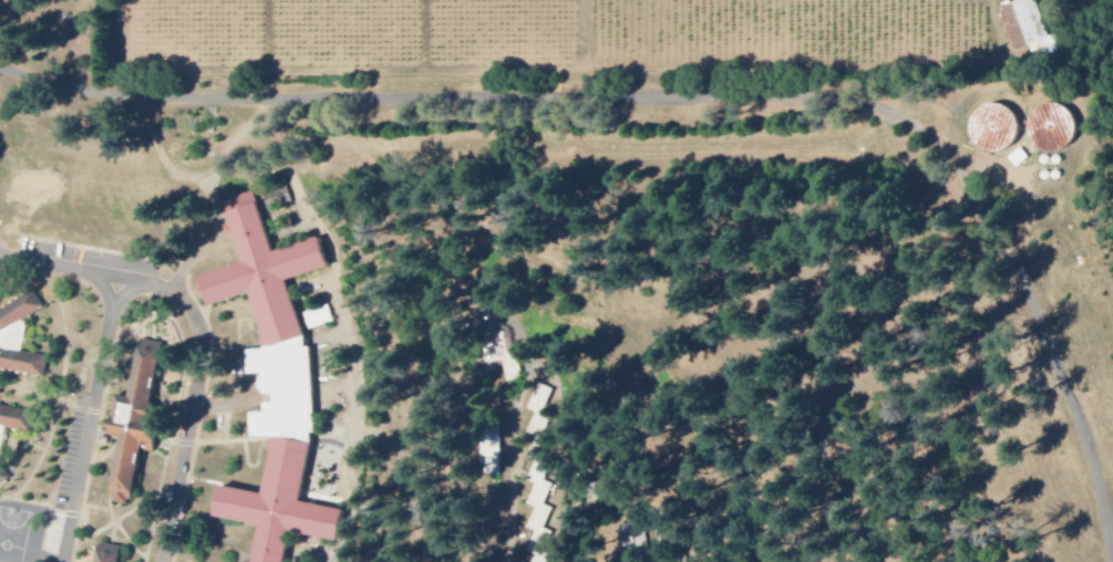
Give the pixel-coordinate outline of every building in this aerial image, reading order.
[(1015,53),(1031,48),(1033,54),(1053,48),(1038,0),(1030,0),(1001,9),(1015,53)] [(986,149),(993,152),(1001,150),(1008,147),(1013,142),(1018,135),(1019,127),(1018,119),(1014,113),(1009,107),(1001,104),(993,103),(986,104),(979,108),(973,115),(971,123),(971,132),(973,139),(979,145),(986,149)] [(1043,150),(1051,153),(1059,152),(1066,148),(1072,143),(1075,136),(1076,128),(1075,121),(1072,114),(1066,108),(1060,105),(1052,104),(1043,106),(1037,110),(1031,116),(1029,124),(1029,133),(1032,140),(1037,146),(1043,150)] [(275,208),(292,202),(287,186),(270,192),(275,208)] [(300,534),(294,561),(255,561),(261,524),(219,517),(225,483),(265,490),(271,434),(256,436),(254,410),(270,412),(267,375),(248,375),(250,348),(269,350),(253,293),(212,308),(200,275),(245,261),(226,201),(261,189),(280,248),(322,236),(332,262),(292,281),(316,341),(321,441),(308,500),(351,511),(342,543),(300,534)] [(2,370),(45,376),(50,360),(24,353),(30,319),(47,308),(32,290),(0,312),(0,383),(2,370)] [(486,365),(507,361),(509,371),(506,372),(508,383),(522,380),(513,336),(496,339),(490,314),(476,317),(486,365)] [(142,341),(166,344),(155,414),(169,415),(162,449),(148,446),(138,504),(116,501),(126,437),(114,433),(122,393),(133,395),(142,341)] [(530,412),(537,415),(529,435),(540,439),(559,393),(541,385),(530,412)] [(11,427),(35,429),(38,413),(0,405),(0,458),(11,427)] [(502,426),(485,425),(483,476),(501,476),(502,426)] [(12,480),(0,458),(0,488),(12,480)] [(539,460),(529,482),(537,486),(528,507),(537,511),(528,531),(537,534),(529,553),(537,557),(535,561),(552,561),(554,557),(545,553),(554,534),(546,531),(555,511),(546,507),(555,486),(545,482),(552,466),(539,460)] [(645,525),(622,528),(628,561),(651,561),(645,525)] [(128,549),(126,561),(102,561),(105,543),(128,549)]
